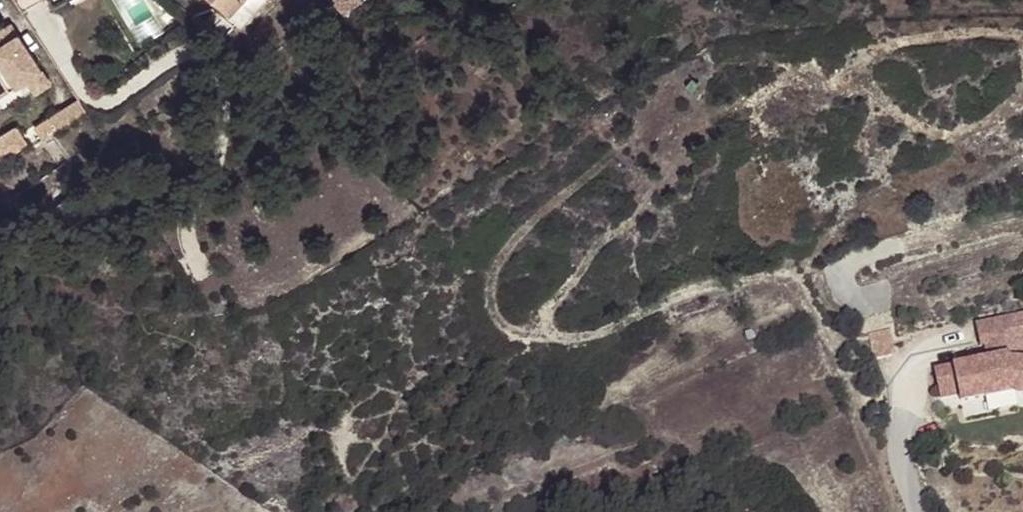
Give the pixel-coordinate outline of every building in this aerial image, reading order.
[(228,16),(242,0),(210,0),(228,16)] [(14,34),(8,39),(14,49),(21,45),(14,34)] [(13,102),(30,90),(39,103),(54,94),(21,45),(14,49),(8,39),(0,38),(0,83),(13,102)] [(0,83),(0,104),(3,108),(13,102),(0,83)] [(101,138),(82,109),(65,120),(73,131),(59,140),(71,157),(101,138)] [(73,131),(65,120),(36,139),(43,150),(59,140),(73,131)] [(4,170),(29,153),(18,136),(0,148),(0,165),(4,170)] [(123,193),(118,186),(114,190),(119,196),(123,193)] [(255,206),(265,214),(273,203),(263,195),(255,206)] [(974,326),(979,348),(986,346),(989,361),(933,372),(939,401),(958,397),(959,404),(1013,393),(1014,397),(1022,398),(1022,352),(1021,344),(1020,339),(1022,339),(1022,316),(974,326)]
